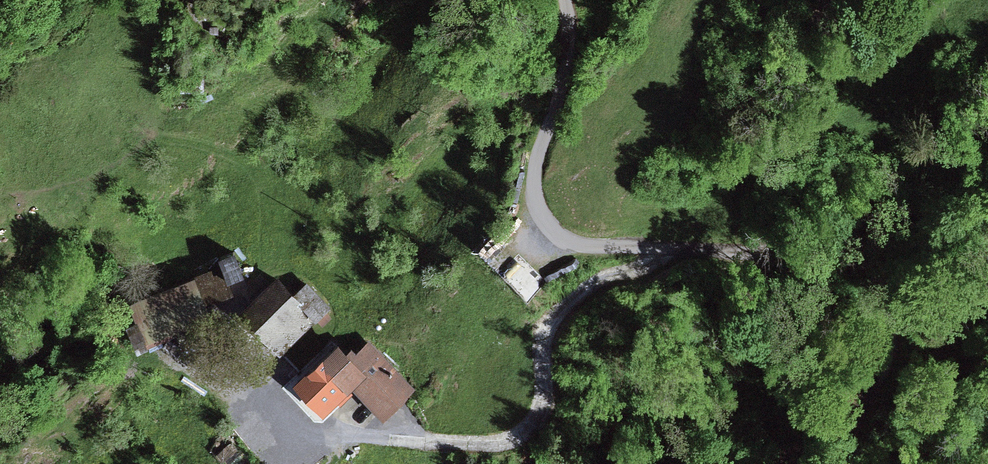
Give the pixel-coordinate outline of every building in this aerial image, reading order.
[(209,300),(234,290),(228,275),(243,269),(234,246),(219,252),(222,260),(129,297),(148,343),(216,316),(209,300)] [(311,321),(330,303),(305,277),(295,287),(278,269),(238,307),(289,360),(320,330),(311,321)] [(383,415),(414,386),(367,334),(350,349),(338,336),(293,376),(322,408),(352,381),(383,415)]
